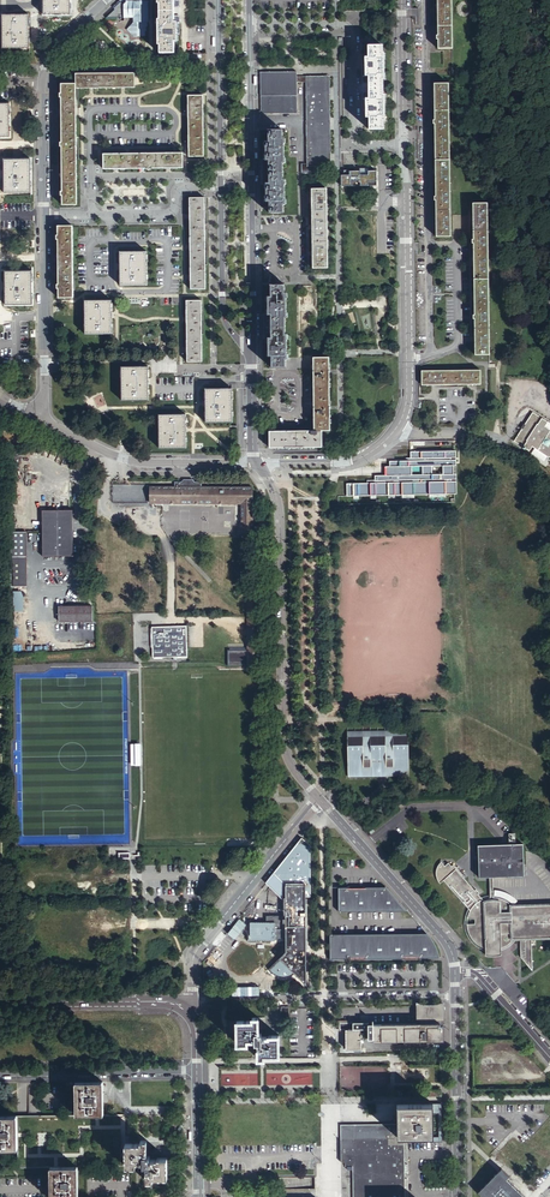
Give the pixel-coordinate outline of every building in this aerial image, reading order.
[(71,14),(70,0),(44,0),(44,15),(71,14)] [(180,33),(179,0),(158,0),(158,4),(159,4),(160,20),(158,20),(159,46),(160,46),(160,54),(174,54),(174,42),(177,42),(177,35),(180,35),(180,33)] [(452,49),(451,0),(437,0),(437,36),(435,36),(435,40),(438,40),(438,49),(452,49)] [(133,38),(148,38),(148,3),(125,2),(125,20),(134,20),(134,27),(128,27),(128,33),(133,33),(133,38)] [(3,48),(29,48),(28,14),(2,15),(3,48)] [(369,130),(383,130),(383,122),(385,122),(384,95),(383,95),(383,80),(384,80),(384,55),(382,55),(382,47),(368,47),(368,59),(365,59),(365,66),(362,66),(363,89),(363,112),(366,112),(366,119),(369,119),(369,130)] [(297,80),(297,76),(297,72),(261,73),(261,93),(260,94),(261,114),(298,113),(298,83),(297,83),(297,80)] [(76,89),(135,88),(135,74),(76,74),(76,85),(76,89)] [(320,161),(327,161),(326,80),(307,80),(308,164),(302,164),(302,174),(320,173),(320,164),(320,161)] [(436,237),(450,237),(448,84),(434,84),(434,121),(432,121),(432,125),(434,125),(435,197),(433,197),(433,201),(435,201),(436,237)] [(77,205),(76,89),(76,85),(61,85),(61,94),(59,94),(59,99),(61,99),(62,143),(60,143),(60,148),(62,148),(62,192),(60,192),(60,197),(63,197),(63,206),(77,205)] [(189,157),(204,157),(203,96),(188,96),(189,157)] [(9,137),(9,104),(0,104),(0,137),(9,137)] [(270,214),(284,214),(284,206),(286,206),(285,180),(284,180),(283,164),(285,164),(285,139),(283,139),(283,131),(269,131),(269,142),(266,143),(266,150),(263,150),(264,195),(267,195),(267,203),(270,203),(270,214)] [(104,170),(183,169),(183,153),(104,154),(104,170)] [(4,193),(31,192),(30,159),(4,159),(4,176),(4,193)] [(343,171),(341,171),(341,186),(376,185),(376,171),(368,171),(368,168),(359,168),(359,169),(360,169),(360,171),(349,171),(349,170),(343,170),(343,171)] [(313,269),(328,268),(327,189),(312,190),(313,269)] [(190,290),(205,290),(204,198),(189,198),(190,290)] [(475,355),(489,355),(486,203),(472,203),(473,239),(470,239),(470,243),(473,243),(474,314),(472,315),(472,319),(474,319),(475,355)] [(57,298),(72,298),(72,227),(58,227),(58,236),(55,236),(55,241),(57,241),(57,285),(55,285),(55,289),(57,289),(57,298)] [(120,286),(147,285),(146,252),(120,252),(120,286)] [(6,305),(32,304),(32,271),(5,271),(5,288),(6,305)] [(272,357),(272,368),(286,368),(286,360),(287,360),(287,335),(286,335),(285,319),(287,319),(286,293),(285,293),(285,285),(270,285),(271,297),(268,297),(268,304),(265,304),(266,350),(268,350),(269,357),(272,357)] [(202,362),(201,301),(186,302),(187,362),(202,362)] [(83,335),(109,335),(109,302),(83,302),(83,335)] [(314,358),(315,432),(323,432),(331,432),(330,358),(314,358)] [(122,401),(148,401),(148,367),(121,368),(122,401)] [(422,386),(481,385),(480,370),(422,371),(422,386)] [(206,423),(232,422),(232,389),(205,389),(206,423)] [(160,448),(186,448),(186,415),(159,415),(160,448)] [(532,416),(524,428),(523,427),(520,431),(521,432),(513,444),(522,450),(521,452),(525,454),(526,452),(546,465),(549,459),(549,427),(532,416)] [(271,449),(323,449),(323,432),(315,432),(270,433),(271,449)] [(455,503),(454,449),(409,450),(410,456),(406,456),(406,459),(389,459),(389,464),(385,465),(385,474),(374,475),(373,479),(366,479),(367,482),(345,483),(346,495),(338,495),(338,505),(455,503)] [(243,535),(253,535),(253,488),(201,488),(202,483),(195,483),(193,480),(184,480),(182,483),(175,483),(175,488),(150,488),(150,504),(242,504),(243,535)] [(41,556),(72,556),(72,510),(42,510),(41,556)] [(56,606),(56,622),(90,622),(90,607),(56,606)] [(151,626),(153,657),(187,655),(185,625),(151,626)] [(229,666),(247,666),(246,649),(228,650),(229,666)] [(348,776),(409,774),(408,730),(347,731),(348,776)] [(131,764),(140,764),(140,742),(130,742),(131,764)] [(310,844),(301,837),(273,872),(285,884),(285,914),(282,914),(264,914),(264,920),(247,921),(247,925),(247,939),(274,939),(274,937),(282,937),(282,926),(285,926),(285,952),(282,955),(278,958),(280,960),(269,971),(271,973),(272,974),(275,976),(278,976),(280,977),(284,977),(287,976),(290,975),(291,974),(293,972),(304,984),(304,926),(299,926),(299,923),(300,923),(301,923),(302,922),(302,920),(302,919),(300,918),(299,918),(299,915),(304,915),(304,896),(310,896),(310,844)] [(493,878),(525,876),(523,844),(479,846),(480,878),(490,878),(493,878)] [(440,884),(441,885),(444,882),(471,912),(484,901),(479,895),(480,894),(477,891),(476,892),(464,879),(466,878),(455,866),(453,868),(450,864),(446,867),(442,863),(442,864),(441,865),(440,866),(439,867),(438,868),(438,870),(438,871),(437,872),(437,874),(437,875),(437,876),(437,878),(438,879),(438,880),(439,882),(439,883),(440,884)] [(285,884),(273,872),(265,881),(267,883),(282,898),(282,914),(285,914),(285,884)] [(338,887),(338,911),(348,911),(401,911),(407,911),(385,886),(365,887),(347,887),(338,887)] [(500,956),(502,955),(502,948),(501,934),(513,934),(512,912),(505,912),(500,913),(494,913),(494,898),(491,898),(490,898),(488,899),(487,899),(486,900),(485,900),(484,901),(471,912),(470,913),(470,915),(469,917),(468,920),(468,922),(468,925),(468,927),(469,931),(470,932),(471,936),(473,939),(475,941),(478,944),(481,946),(482,947),(486,948),(486,955),(488,956),(491,956),(493,956),(495,956),(498,956),(500,956)] [(512,906),(511,905),(510,904),(508,902),(506,901),(504,900),(502,900),(500,899),(498,898),(496,898),(494,898),(494,913),(500,913),(505,912),(512,912),(511,907),(513,907),(549,906),(549,905),(512,906)] [(511,907),(512,912),(513,934),(513,940),(521,940),(532,939),(549,939),(549,906),(513,907),(511,907)] [(329,934),(329,958),(347,958),(347,957),(365,957),(365,958),(401,957),(419,957),(438,957),(426,933),(329,934)] [(513,940),(513,934),(501,934),(502,948),(503,948),(505,947),(506,946),(508,945),(509,944),(511,943),(512,942),(513,940)] [(532,939),(521,940),(522,958),(533,971),(532,939)] [(444,1018),(443,1002),(436,1005),(429,1005),(422,1004),(415,1003),(416,1018),(420,1018),(420,1021),(368,1021),(368,1020),(363,1020),(363,1019),(358,1019),(346,1020),(342,1020),(342,1026),(345,1026),(345,1045),(348,1045),(348,1047),(360,1047),(360,1039),(363,1039),(362,1037),(360,1037),(360,1026),(368,1026),(368,1036),(373,1036),(373,1039),(443,1038),(442,1018),(444,1018)] [(290,1026),(289,1007),(281,1007),(281,1026),(290,1026)] [(258,1014),(251,1014),(251,1018),(236,1018),(236,1040),(246,1040),(247,1036),(254,1036),(254,1040),(256,1040),(257,1057),(263,1057),(263,1054),(278,1053),(278,1033),(268,1033),(268,1035),(260,1035),(260,1031),(258,1031),(258,1014)] [(104,1081),(75,1082),(76,1114),(104,1113),(104,1081)] [(432,1102),(397,1103),(397,1124),(397,1136),(402,1135),(404,1135),(432,1135),(432,1102)] [(17,1114),(18,1148),(18,1153),(18,1168),(51,1168),(78,1167),(126,1167),(126,1147),(126,1113),(104,1113),(76,1114),(30,1114),(17,1114)] [(17,1114),(0,1114),(0,1148),(1,1148),(18,1148),(17,1114)] [(380,1126),(341,1127),(341,1140),(402,1138),(402,1135),(397,1136),(397,1124),(380,1124),(380,1126)] [(402,1138),(341,1140),(341,1161),(345,1161),(345,1165),(353,1165),(353,1196),(403,1196),(402,1138)] [(126,1147),(126,1167),(137,1167),(137,1162),(144,1162),(144,1166),(147,1166),(147,1181),(153,1181),(153,1178),(169,1178),(168,1168),(168,1158),(158,1158),(158,1162),(150,1162),(150,1158),(147,1158),(147,1143),(141,1143),(141,1147),(132,1147),(126,1147)] [(51,1168),(51,1175),(51,1196),(79,1196),(78,1167),(51,1168)] [(506,1179),(498,1171),(478,1192),(483,1196),(523,1196),(506,1179)]
